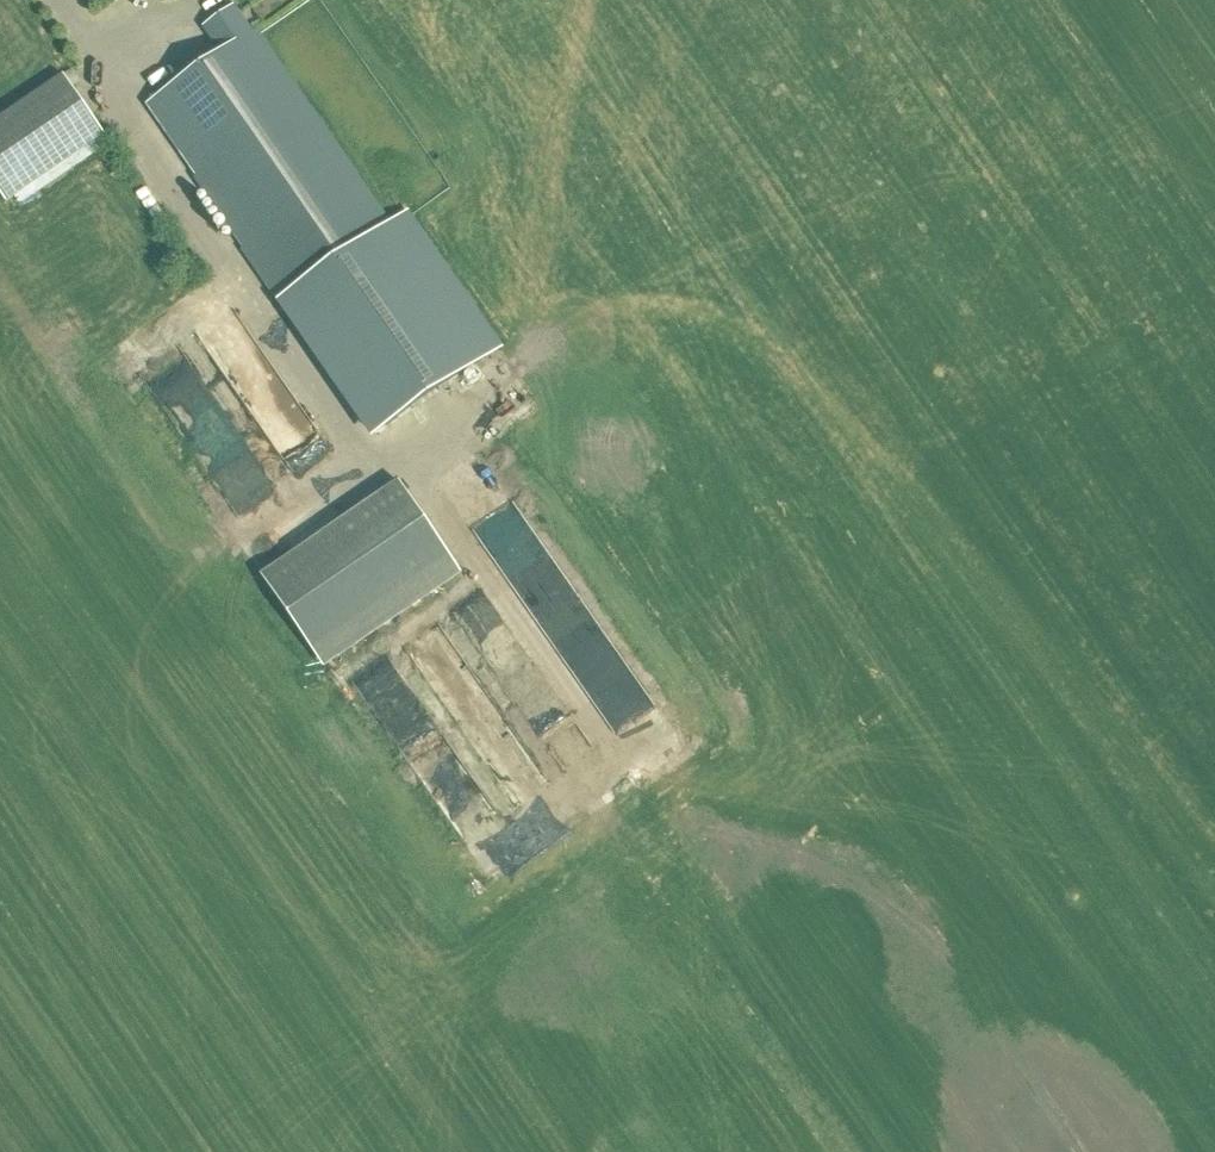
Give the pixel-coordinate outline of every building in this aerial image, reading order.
[(208,28),(226,54),(150,107),(285,303),(389,231),(234,8),(205,28),(206,29),(208,28)] [(0,122),(0,194),(7,204),(106,137),(65,77),(0,122)] [(285,304),(376,435),(498,350),(407,219),(389,231),(285,304)] [(280,374),(257,341),(268,334),(254,314),(244,321),(239,315),(201,341),(241,400),(280,374)] [(262,578),(316,657),(454,563),(400,484),(262,578)] [(461,623),(477,642),(499,625),(483,606),(461,623)]
